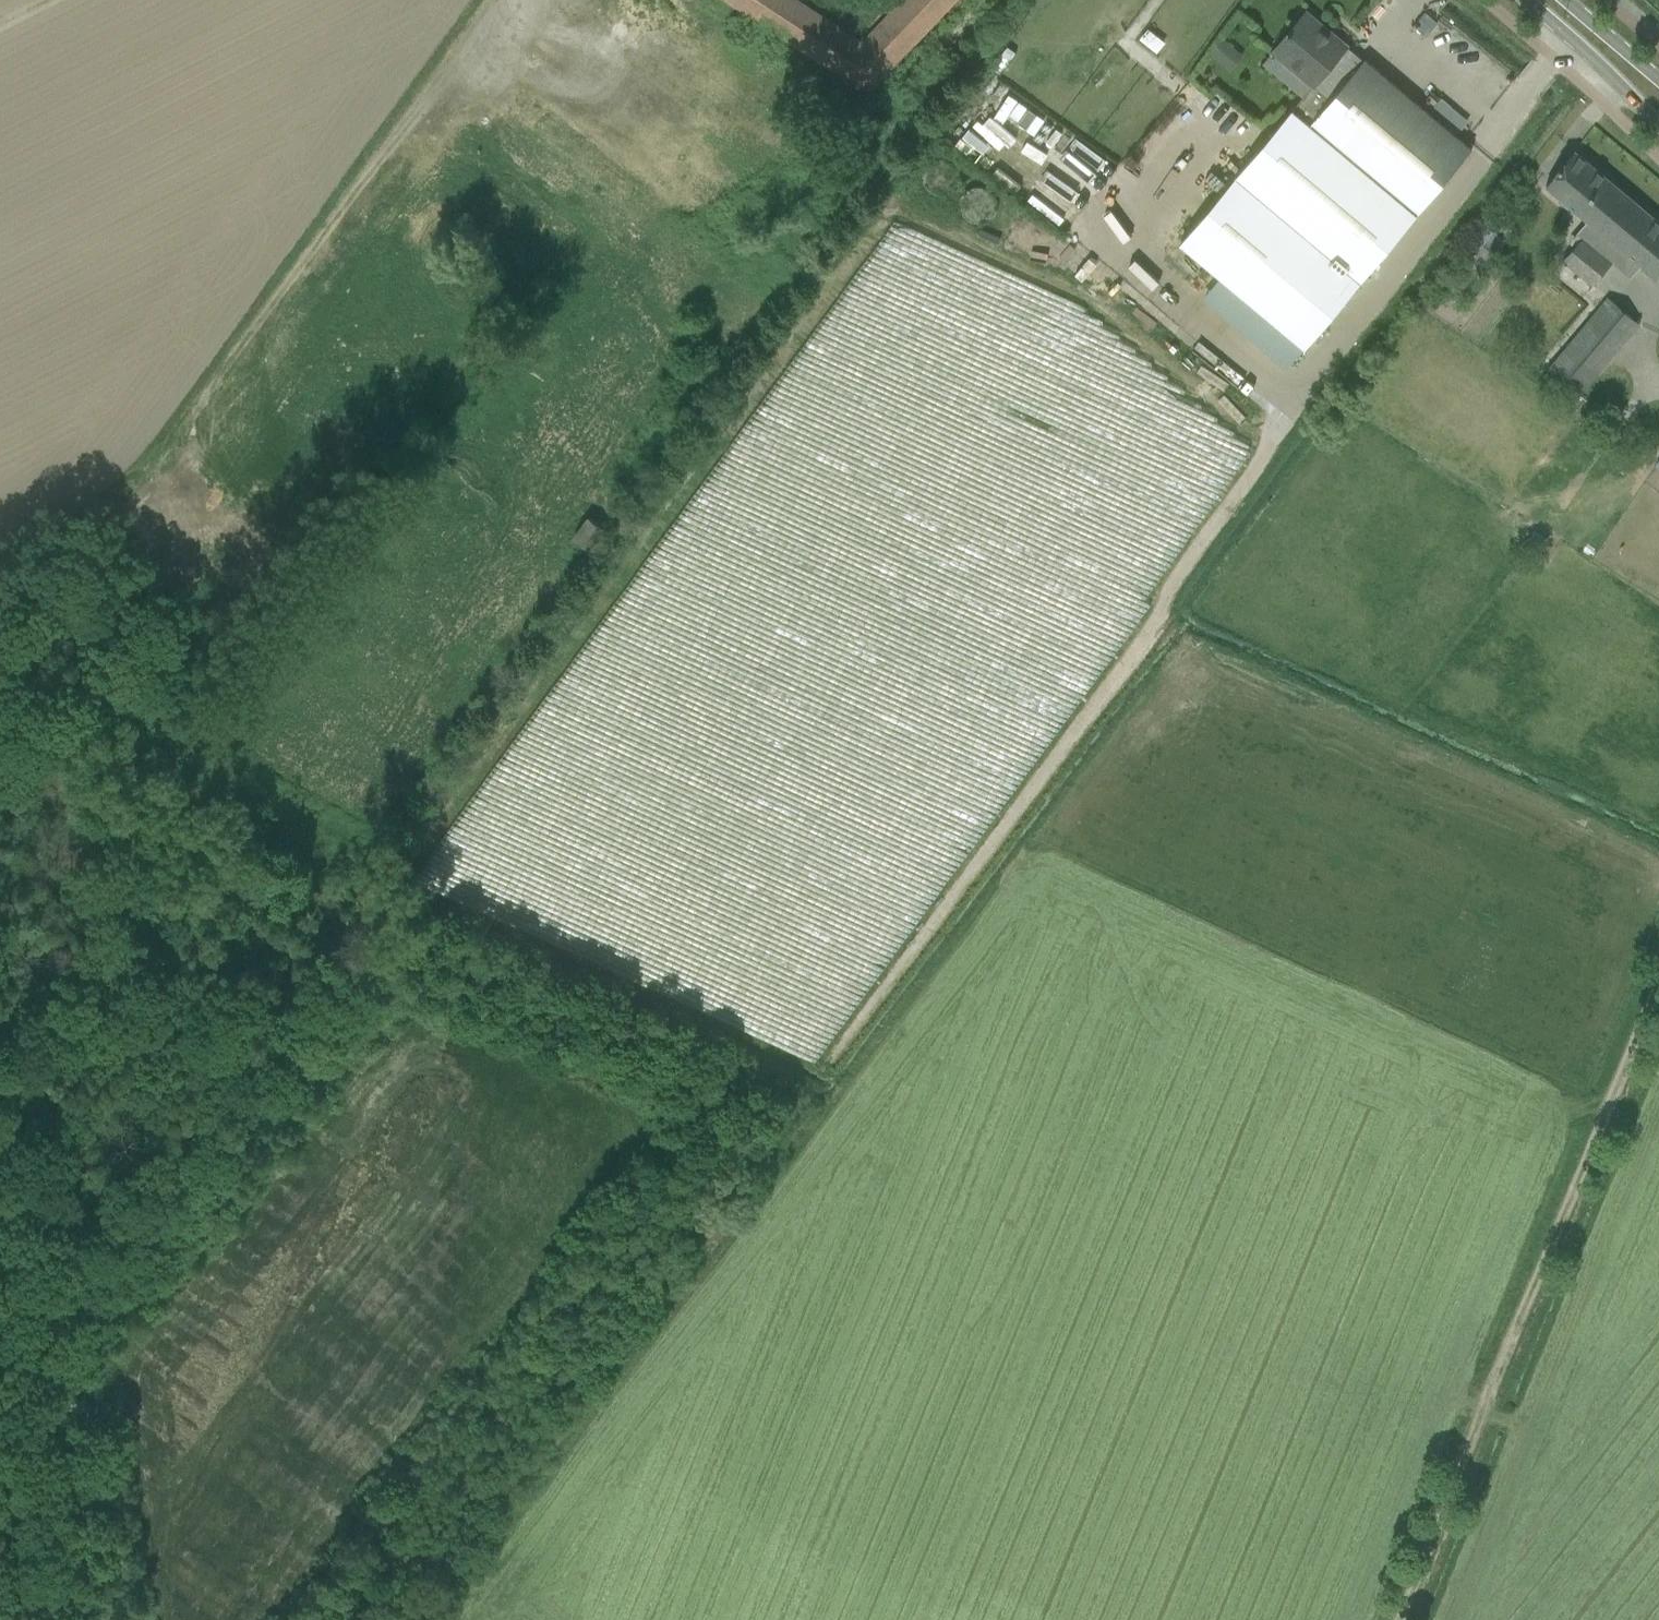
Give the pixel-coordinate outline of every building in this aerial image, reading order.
[(867,92),(954,0),(900,0),(861,41),(799,0),(728,0),(867,92)] [(1272,54),(1263,64),(1303,97),(1291,112),(1309,126),(1359,65),(1343,51),(1347,46),(1306,11),(1272,52),(1271,53),(1272,54)] [(1223,38),(1209,55),(1220,63),(1233,47),(1223,38)] [(1359,65),(1309,126),(1416,216),(1472,149),(1365,59),(1359,65)] [(1305,347),(1416,216),(1309,126),(1291,112),(1181,243),(1305,347)] [(1106,128),(1099,138),(1109,146),(1117,135),(1106,128)] [(1607,237),(1602,233),(1632,199),(1630,197),(1575,151),(1546,185),(1599,230),(1590,242),(1582,236),(1563,260),(1578,272),(1607,237)] [(1607,256),(1615,244),(1655,278),(1658,274),(1658,222),(1632,199),(1602,233),(1607,237),(1578,272),(1593,285),(1612,260),(1607,256)] [(1472,259),(1494,233),(1482,223),(1461,249),(1472,259)] [(1580,396),(1639,324),(1607,297),(1547,369),(1580,396)] [(1540,551),(1547,539),(1534,531),(1526,543),(1540,551)]
